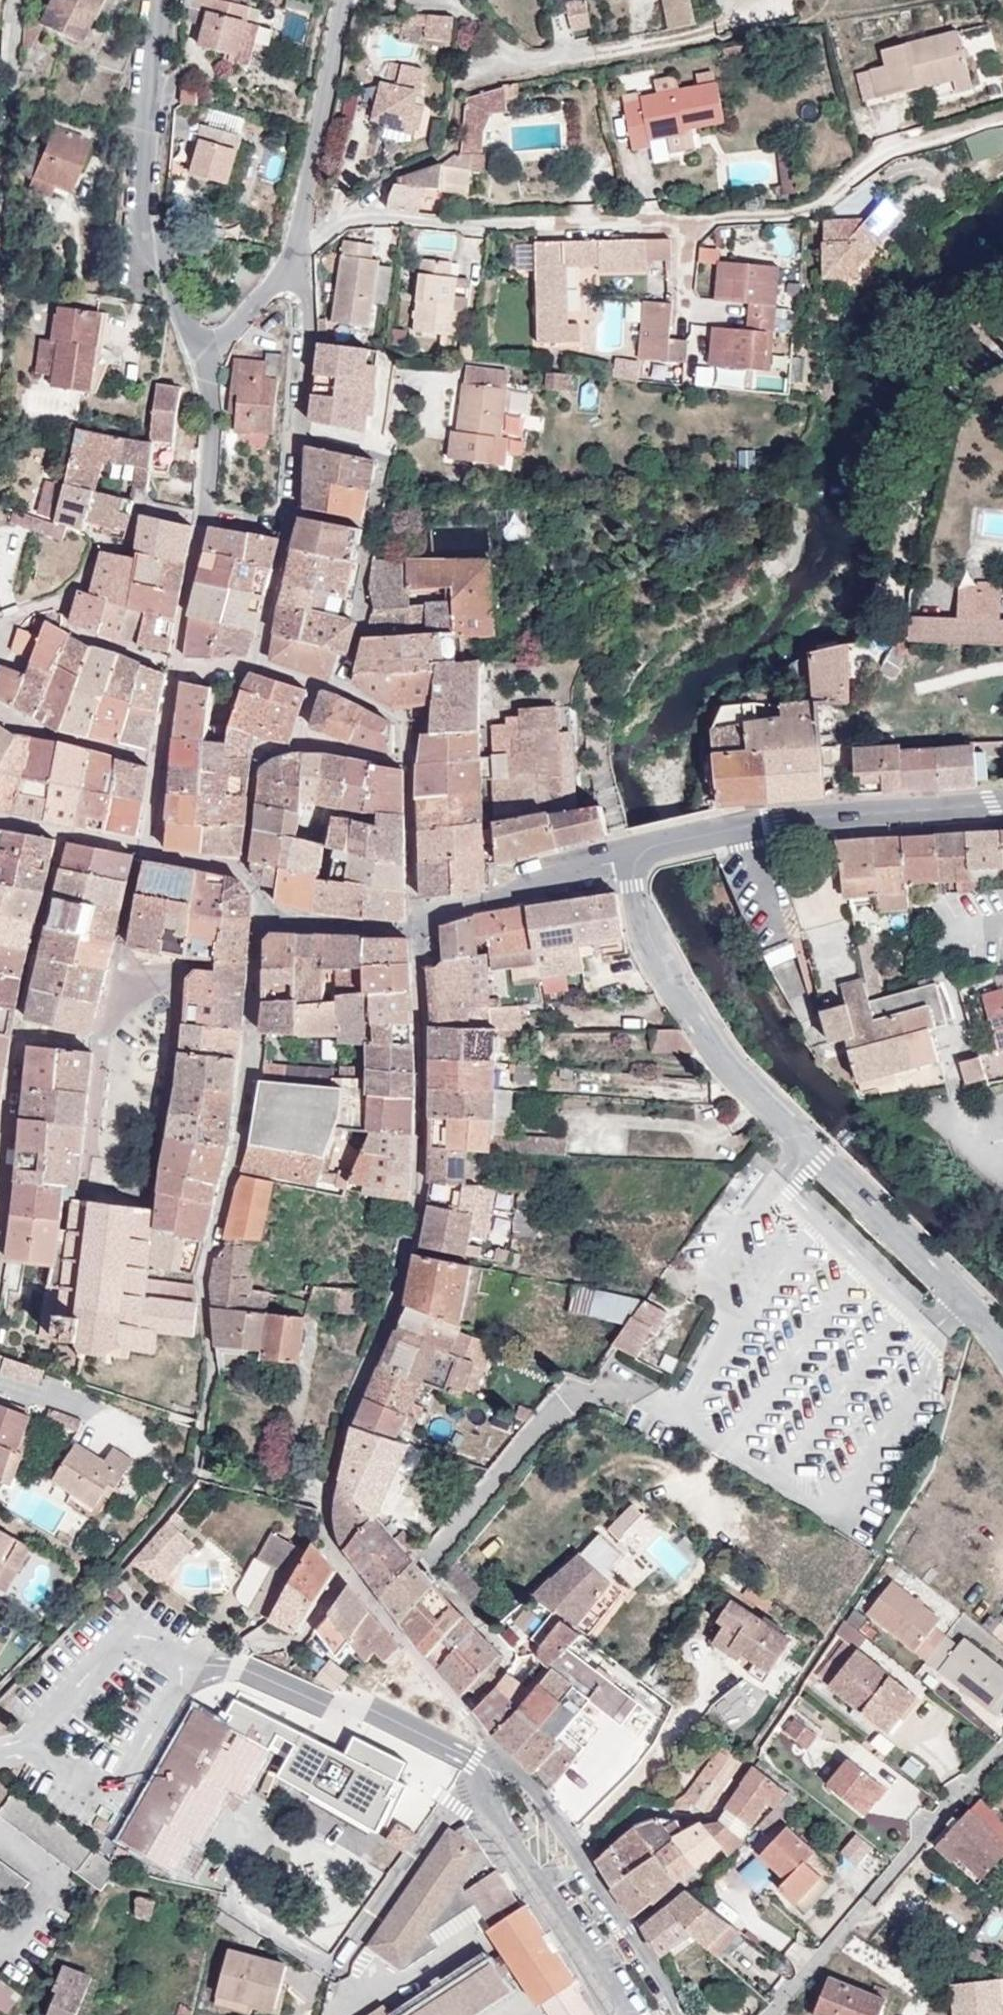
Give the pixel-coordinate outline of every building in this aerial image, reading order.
[(41,21),(44,22),(78,39),(98,0),(51,0),(41,21)] [(200,44),(233,53),(231,60),(250,65),(254,50),(266,53),(272,28),(257,24),(260,9),(224,0),(196,0),(194,8),(209,11),(200,44)] [(585,0),(576,0),(566,2),(572,31),(590,28),(585,0)] [(669,30),(696,24),(690,0),(663,0),(669,30)] [(452,41),(454,17),(409,13),(408,23),(424,25),(427,25),(425,38),(452,41)] [(34,49),(44,22),(41,21),(27,14),(24,46),(34,49)] [(419,44),(424,25),(408,23),(403,23),(399,41),(419,44)] [(958,30),(882,50),(886,65),(870,69),(878,98),(955,79),(958,92),(973,89),(958,30)] [(385,82),(382,82),(373,120),(419,130),(424,106),(417,105),(425,69),(390,62),(385,82)] [(878,98),(870,69),(857,72),(865,102),(878,98)] [(723,121),(713,71),(697,74),(699,86),(679,89),(657,93),(641,96),(642,101),(624,104),(633,150),(650,146),(649,140),(686,133),(685,129),(723,121)] [(679,89),(676,75),(655,79),(657,93),(679,89)] [(482,133),(490,112),(488,99),(505,98),(510,98),(519,97),(519,85),(505,87),(465,98),(461,153),(459,153),(443,165),(398,179),(396,184),(390,201),(390,209),(417,214),(423,188),(441,189),(441,185),(470,189),(471,171),(483,172),(484,155),(482,133)] [(198,104),(199,91),(183,90),(182,103),(198,104)] [(623,96),(624,104),(642,101),(641,96),(641,92),(623,96)] [(505,98),(488,99),(490,112),(511,111),(510,98),(505,98)] [(192,114),(176,113),(174,138),(190,139),(192,114)] [(202,139),(193,173),(229,183),(242,135),(203,124),(199,139),(202,139)] [(54,125),(29,187),(50,196),(53,187),(68,193),(90,140),(54,125)] [(795,148),(778,150),(783,193),(800,191),(795,148)] [(423,188),(417,214),(420,214),(440,217),(442,191),(469,195),(470,189),(441,185),(441,189),(423,188)] [(825,222),(827,277),(861,276),(861,261),(905,213),(889,198),(867,221),(825,222)] [(536,242),(539,342),(581,341),(580,323),(568,324),(567,266),(600,265),(600,271),(647,270),(647,259),(672,259),(671,239),(536,242)] [(333,322),(370,327),(380,260),(373,259),(375,244),(344,240),(333,322)] [(477,272),(485,273),(488,250),(480,249),(477,272)] [(378,290),(391,292),(398,257),(385,254),(378,290)] [(423,259),(414,331),(442,334),(440,347),(452,349),(454,336),(456,336),(458,311),(454,310),(457,277),(451,277),(452,262),(423,259)] [(721,261),(717,300),(751,303),(748,331),(714,328),(711,366),(765,370),(766,355),(772,356),(778,282),(773,281),(774,266),(721,261)] [(471,279),(457,277),(454,310),(458,311),(468,312),(471,279)] [(644,301),(639,357),(687,362),(689,340),(669,339),(672,303),(644,301)] [(58,305),(53,340),(59,341),(55,375),(53,386),(91,392),(98,345),(94,344),(98,312),(58,305)] [(103,346),(107,313),(98,312),(94,344),(98,345),(103,346)] [(55,375),(59,341),(53,340),(41,338),(36,373),(55,375)] [(367,433),(377,350),(321,343),(311,422),(367,433)] [(235,358),(232,393),(239,394),(236,432),(274,435),(279,381),(283,382),(285,354),(267,354),(266,361),(235,358)] [(617,357),(613,377),(639,380),(641,361),(617,357)] [(466,383),(508,388),(510,371),(468,365),(466,383)] [(572,374),(548,373),(547,389),(571,390),(572,374)] [(464,383),(458,431),(453,431),(449,458),(493,463),(495,453),(497,437),(502,437),(508,388),(466,383),(464,383)] [(169,471),(181,387),(158,384),(151,442),(155,443),(151,467),(150,470),(169,471)] [(151,467),(155,443),(151,442),(145,441),(80,429),(68,484),(95,491),(103,457),(137,464),(151,467)] [(508,455),(510,438),(502,437),(497,437),(495,453),(508,455)] [(304,439),(303,473),(333,477),(363,480),(365,481),(372,449),(304,439)] [(150,470),(151,467),(137,464),(133,488),(147,491),(150,470)] [(333,477),(303,473),(302,500),(329,504),(333,477)] [(333,477),(329,504),(359,509),(363,480),(333,477)] [(87,521),(95,491),(68,484),(56,520),(85,530),(87,521)] [(127,529),(133,501),(95,491),(87,521),(116,530),(116,527),(127,529)] [(137,508),(128,544),(178,554),(185,515),(137,508)] [(67,528),(14,510),(10,521),(63,539),(67,528)] [(300,510),(291,541),(350,553),(353,539),(359,521),(300,510)] [(237,549),(243,525),(217,519),(205,518),(201,539),(233,548),(237,549)] [(273,531),(243,525),(237,549),(266,556),(273,531)] [(233,548),(201,539),(193,574),(224,581),(233,548)] [(350,553),(291,541),(283,566),(280,576),(343,590),(350,553)] [(401,552),(393,543),(388,543),(371,544),(366,585),(368,601),(404,599),(404,581),(403,554),(401,552)] [(178,554),(128,544),(126,552),(122,569),(173,582),(178,554)] [(122,569),(126,552),(93,545),(81,585),(101,590),(115,594),(122,569)] [(266,556),(237,549),(233,548),(224,581),(257,588),(261,574),(266,556)] [(359,631),(447,623),(456,622),(457,630),(487,628),(485,552),(403,554),(404,581),(447,579),(447,594),(404,599),(368,601),(359,631)] [(485,552),(487,628),(493,628),(490,552),(485,552)] [(173,582),(122,569),(115,594),(124,597),(144,602),(168,608),(170,597),(173,582)] [(249,621),(257,588),(224,581),(193,574),(188,598),(187,606),(213,612),(249,621)] [(343,590),(280,576),(275,597),(310,603),(338,608),(341,600),(343,590)] [(101,590),(81,585),(74,583),(64,615),(93,624),(101,590)] [(1002,645),(1002,619),(1001,619),(1002,592),(1000,592),(1000,583),(977,583),(977,588),(959,588),(959,617),(910,617),(910,642),(918,642),(1002,645)] [(124,597),(115,594),(101,590),(93,624),(117,630),(124,597)] [(124,597),(117,630),(138,636),(144,602),(124,597)] [(310,603),(275,597),(269,625),(303,632),(310,603)] [(303,632),(330,639),(343,643),(351,602),(341,600),(338,608),(310,603),(303,632)] [(144,602),(138,636),(163,643),(168,608),(144,602)] [(213,612),(187,606),(183,647),(210,647),(212,633),(213,612)] [(30,628),(35,617),(25,612),(18,624),(30,628)] [(249,621),(213,612),(212,633),(244,638),(249,621)] [(46,622),(35,617),(30,628),(18,656),(43,669),(61,630),(46,622)] [(30,628),(18,624),(10,622),(0,647),(0,662),(14,667),(18,656),(30,628)] [(427,655),(448,653),(447,623),(359,631),(357,635),(350,668),(391,662),(427,658),(427,655)] [(303,632),(269,625),(262,651),(322,670),(330,639),(303,632)] [(80,642),(61,630),(43,669),(66,681),(80,642)] [(212,633),(210,647),(242,648),(244,638),(212,633)] [(95,645),(80,642),(66,681),(53,719),(60,721),(67,722),(95,645)] [(898,642),(881,670),(896,679),(918,642),(910,642),(898,642)] [(849,644),(812,652),(812,703),(816,703),(849,703),(849,644)] [(111,648),(95,645),(67,722),(85,727),(96,692),(122,698),(123,695),(131,655),(111,648)] [(469,723),(466,652),(456,652),(448,653),(427,655),(427,658),(428,693),(428,725),(469,723)] [(158,664),(131,655),(123,695),(149,703),(158,664)] [(43,669),(18,656),(14,667),(0,696),(27,707),(43,669)] [(428,693),(427,658),(391,662),(391,697),(409,695),(420,694),(428,693)] [(0,662),(0,695),(0,696),(14,667),(0,662)] [(391,697),(391,662),(350,668),(347,679),(391,697)] [(270,696),(291,703),(300,684),(248,667),(235,684),(234,685),(270,696)] [(66,681),(43,669),(27,707),(44,716),(53,719),(66,681)] [(196,736),(200,717),(208,680),(178,674),(169,731),(196,736)] [(212,765),(242,770),(252,730),(264,734),(270,696),(234,685),(221,722),(218,740),(212,765)] [(327,712),(338,691),(327,687),(319,686),(309,720),(320,724),(327,712)] [(578,715),(585,690),(482,698),(483,722),(505,720),(520,719),(578,715)] [(346,695),(338,691),(327,712),(341,716),(346,695)] [(96,692),(85,727),(115,733),(122,698),(96,692)] [(149,703),(123,695),(122,698),(115,733),(141,740),(149,703)] [(341,716),(327,712),(320,724),(341,732),(363,702),(346,695),(341,716)] [(270,696),(264,734),(284,739),(291,703),(270,696)] [(368,704),(363,702),(341,732),(363,739),(389,746),(390,717),(368,704)] [(821,747),(816,703),(812,703),(782,706),(783,718),(757,720),(754,705),(723,706),(713,729),(712,729),(715,755),(767,751),(821,747)] [(521,747),(520,719),(505,720),(505,749),(511,748),(521,747)] [(471,756),(469,723),(428,725),(420,725),(421,729),(415,760),(471,756)] [(4,729),(0,739),(0,799),(9,801),(24,732),(4,729)] [(166,755),(165,758),(190,762),(191,761),(196,736),(169,731),(166,755)] [(48,737),(24,732),(9,801),(42,808),(54,738),(48,737)] [(191,761),(212,765),(218,740),(196,736),(191,761)] [(82,745),(54,738),(42,808),(71,814),(76,780),(82,745)] [(976,743),(976,752),(985,752),(985,757),(1002,757),(1002,743),(1002,742),(986,742),(976,743)] [(510,814),(544,808),(563,805),(555,743),(521,747),(511,748),(512,770),(505,770),(486,772),(486,785),(487,795),(509,792),(510,814)] [(976,752),(976,743),(966,743),(966,748),(937,750),(939,789),(978,786),(978,781),(976,752)] [(111,751),(82,745),(76,780),(106,787),(111,751)] [(939,789),(937,750),(901,751),(901,746),(855,748),(858,794),(939,789)] [(826,797),(821,747),(767,751),(771,801),(826,797)] [(315,749),(309,787),(333,792),(341,753),(320,748),(315,749)] [(296,752),(291,783),(309,787),(315,749),(303,750),(296,752)] [(142,759),(111,751),(106,787),(136,794),(142,759)] [(771,801),(767,751),(715,755),(720,806),(771,801)] [(262,768),(260,776),(291,783),(296,752),(272,756),(267,759),(262,768)] [(985,752),(976,752),(978,781),(987,781),(985,757),(985,752)] [(370,759),(341,753),(333,792),(367,799),(398,805),(400,763),(370,759)] [(505,754),(485,756),(486,772),(505,770),(505,754)] [(473,783),(471,756),(415,760),(411,784),(411,791),(473,785),(473,783)] [(163,785),(238,790),(238,786),(242,770),(212,765),(191,761),(190,762),(165,758),(163,785)] [(291,783),(260,776),(256,801),(287,806),(289,797),(291,783)] [(100,820),(106,787),(76,780),(71,814),(100,820)] [(239,816),(238,790),(163,785),(160,837),(195,842),(235,847),(237,836),(237,817),(239,816)] [(473,785),(411,791),(414,824),(474,818),(473,785)] [(136,794),(106,787),(100,820),(131,827),(136,794)] [(490,854),(512,848),(548,841),(544,808),(510,814),(509,792),(487,795),(488,821),(490,854)] [(256,801),(253,827),(311,837),(318,838),(322,804),(289,797),(287,806),(256,801)] [(334,841),(398,856),(397,824),(398,805),(367,799),(363,814),(322,804),(318,838),(326,839),(334,841)] [(544,808),(548,841),(601,830),(594,800),(584,802),(563,805),(544,808)] [(474,818),(414,824),(415,848),(415,856),(444,855),(444,888),(478,885),(476,855),(475,824),(474,818)] [(11,825),(0,823),(0,872),(11,825)] [(11,825),(0,872),(0,877),(34,885),(46,833),(11,825)] [(274,860),(306,866),(311,837),(253,827),(248,857),(274,860)] [(1002,832),(968,834),(973,870),(1002,868),(1002,836),(1002,832)] [(973,870),(968,834),(936,836),(940,880),(974,879),(973,870)] [(940,880),(936,836),(903,838),(908,882),(915,882),(940,880)] [(63,838),(50,892),(80,897),(113,903),(124,847),(63,838)] [(908,882),(903,838),(833,843),(845,899),(879,896),(879,911),(910,909),(908,882)] [(337,870),(341,871),(362,875),(399,881),(398,856),(334,841),(326,839),(324,868),(337,870)] [(188,899),(191,867),(142,853),(123,935),(157,941),(164,895),(188,899)] [(444,855),(415,856),(416,890),(444,888),(444,855)] [(254,874),(273,876),(274,860),(248,857),(247,863),(254,874)] [(218,916),(222,877),(191,867),(188,899),(187,911),(200,914),(218,916)] [(327,902),(338,903),(341,871),(337,870),(324,868),(321,901),(327,902)] [(341,871),(338,903),(360,905),(362,875),(341,871)] [(362,875),(360,905),(400,909),(399,881),(362,875)] [(29,905),(34,885),(0,877),(0,898),(29,905)] [(239,882),(222,877),(218,916),(243,920),(246,891),(239,882)] [(610,913),(608,889),(524,900),(528,941),(528,943),(530,957),(532,968),(568,963),(566,939),(612,933),(612,917),(610,913)] [(80,897),(50,892),(45,914),(43,920),(73,925),(107,931),(108,923),(77,917),(80,897)] [(187,911),(188,899),(164,895),(157,941),(183,946),(187,911)] [(924,904),(923,896),(910,897),(911,905),(924,904)] [(113,903),(80,897),(77,917),(108,923),(113,903)] [(27,914),(29,905),(0,898),(0,907),(27,914)] [(528,941),(524,900),(493,904),(491,945),(528,943),(528,941)] [(491,945),(493,904),(471,907),(471,934),(483,933),(484,946),(491,945)] [(19,944),(26,919),(27,914),(0,907),(0,940),(19,944)] [(481,946),(484,946),(483,933),(471,934),(471,907),(466,907),(436,919),(440,947),(481,946)] [(197,948),(200,914),(187,911),(183,946),(197,948)] [(214,949),(218,916),(200,914),(197,948),(214,949)] [(243,920),(218,916),(214,949),(241,952),(243,920)] [(73,925),(43,920),(35,951),(67,956),(73,925)] [(107,931),(73,925),(67,956),(100,962),(104,949),(107,931)] [(293,962),(294,927),(269,926),(262,935),(263,962),(293,962)] [(360,954),(360,929),(294,927),(293,962),(263,962),(264,969),(294,970),(294,988),(330,988),(332,972),(343,972),(343,979),(359,979),(360,954)] [(403,930),(360,929),(360,954),(404,953),(403,930)] [(12,972),(14,964),(19,944),(0,940),(0,969),(12,972)] [(530,957),(528,943),(491,945),(484,946),(481,946),(482,959),(507,958),(530,957)] [(487,1018),(482,959),(481,946),(440,947),(431,957),(422,957),(430,1017),(430,1018),(487,1018)] [(213,964),(211,985),(238,988),(241,952),(214,949),(213,964)] [(67,956),(35,951),(31,963),(27,985),(54,988),(92,994),(100,962),(67,956)] [(404,953),(360,954),(359,979),(406,978),(404,953)] [(495,1018),(518,1019),(513,972),(508,973),(507,958),(482,959),(487,1018),(495,1018)] [(180,1014),(207,1018),(211,985),(213,964),(196,962),(184,972),(180,1014)] [(5,1002),(12,972),(0,969),(0,1001),(5,1002)] [(294,970),(264,969),(265,993),(293,993),(294,988),(294,970)] [(406,978),(359,979),(359,1006),(407,1005),(406,978)] [(359,1006),(359,979),(343,979),(336,980),(335,993),(334,1027),(334,1033),(358,1033),(359,1006)] [(842,985),(845,1000),(865,994),(862,980),(842,985)] [(934,980),(912,986),(917,1007),(939,1001),(934,980)] [(54,988),(27,985),(22,1015),(49,1019),(54,988)] [(207,1018),(236,1020),(238,988),(211,985),(207,1018)] [(845,1000),(821,1006),(830,1041),(848,1037),(859,1078),(896,1068),(935,1058),(927,1027),(945,1022),(939,1001),(917,1007),(912,986),(868,998),(867,994),(865,994),(845,1000)] [(54,988),(49,1019),(84,1023),(92,994),(54,988)] [(1000,989),(984,993),(1000,1051),(1002,1050),(1002,988),(1000,989)] [(260,1024),(264,1025),(293,1025),(293,993),(265,993),(265,994),(260,1024)] [(293,993),(293,1025),(334,1027),(335,993),(293,993)] [(358,1033),(367,1033),(367,1013),(408,1013),(407,1005),(359,1006),(358,1033)] [(367,1033),(409,1033),(408,1013),(367,1013),(367,1033)] [(178,1045),(233,1053),(236,1020),(207,1018),(180,1014),(178,1045)] [(493,1040),(495,1018),(487,1018),(430,1018),(430,1051),(492,1056),(493,1040)] [(656,1025),(658,1049),(692,1046),(690,1022),(656,1025)] [(410,1042),(409,1033),(367,1033),(366,1063),(410,1063),(410,1042)] [(23,1040),(20,1079),(43,1081),(48,1043),(23,1040)] [(48,1043),(43,1081),(79,1084),(84,1046),(48,1043)] [(232,1070),(233,1053),(178,1045),(176,1073),(174,1079),(231,1087),(232,1070)] [(537,1050),(518,1048),(517,1058),(536,1059),(537,1050)] [(492,1056),(430,1051),(429,1080),(462,1082),(489,1083),(492,1056)] [(980,1057),(960,1063),(966,1084),(985,1079),(980,1057)] [(570,1071),(571,1063),(536,1059),(517,1058),(515,1058),(513,1075),(545,1078),(546,1070),(570,1071)] [(411,1075),(410,1063),(366,1063),(366,1073),(365,1086),(410,1089),(411,1075)] [(896,1068),(859,1078),(862,1087),(899,1078),(896,1068)] [(364,1124),(365,1086),(366,1073),(331,1071),(331,1081),(330,1093),(301,1093),(260,1086),(258,1108),(249,1135),(325,1147),(332,1122),(364,1124)] [(20,1079),(18,1112),(74,1119),(79,1084),(43,1081),(20,1079)] [(228,1115),(231,1087),(174,1079),(169,1106),(228,1115)] [(462,1082),(429,1080),(429,1095),(428,1107),(460,1111),(462,1082)] [(489,1083),(462,1082),(460,1111),(486,1113),(489,1083)] [(407,1128),(410,1089),(365,1086),(364,1124),(407,1128)] [(227,1125),(228,1115),(169,1106),(165,1131),(224,1141),(227,1125)] [(460,1111),(428,1107),(427,1138),(462,1141),(484,1143),(485,1128),(486,1113),(460,1111)] [(18,1112),(17,1141),(71,1149),(74,1119),(18,1112)] [(364,1130),(364,1124),(332,1122),(325,1147),(249,1135),(239,1161),(243,1162),(351,1180),(353,1174),(364,1130)] [(403,1194),(407,1128),(364,1124),(364,1130),(353,1174),(373,1176),(372,1185),(403,1194)] [(217,1174),(224,1141),(165,1131),(160,1156),(160,1163),(217,1174)] [(462,1141),(427,1138),(427,1156),(425,1174),(461,1176),(462,1141)] [(15,1165),(14,1176),(57,1181),(68,1181),(69,1166),(71,1149),(17,1141),(15,1165)] [(212,1196),(217,1174),(160,1163),(158,1184),(212,1196)] [(242,1168),(222,1233),(254,1236),(256,1236),(274,1175),(242,1168)] [(461,1176),(425,1174),(422,1196),(427,1197),(420,1241),(460,1249),(466,1205),(458,1203),(460,1182),(461,1176)] [(14,1176),(10,1208),(51,1214),(54,1198),(57,1181),(14,1176)] [(65,1200),(66,1192),(68,1181),(57,1181),(54,1198),(65,1200)] [(155,1221),(203,1233),(212,1196),(158,1184),(157,1201),(155,1221)] [(194,1326),(199,1302),(198,1277),(146,1263),(152,1200),(66,1192),(65,1200),(63,1222),(57,1280),(56,1293),(53,1326),(79,1330),(86,1345),(82,1351),(82,1358),(107,1360),(111,1354),(108,1346),(115,1335),(154,1341),(158,1323),(194,1326)] [(10,1208),(5,1249),(45,1256),(43,1277),(57,1280),(63,1222),(51,1221),(51,1214),(10,1208)] [(197,1265),(203,1233),(155,1221),(153,1253),(197,1265)] [(213,1286),(214,1304),(251,1310),(254,1236),(222,1233),(225,1238),(218,1247),(211,1270),(213,1286)] [(409,1302),(456,1320),(470,1260),(414,1249),(403,1300),(409,1302)] [(38,1324),(53,1326),(56,1293),(57,1280),(43,1277),(38,1324)] [(361,1314),(362,1292),(315,1286),(306,1318),(328,1324),(332,1311),(361,1314)] [(599,1286),(594,1312),(632,1318),(636,1293),(599,1286)] [(450,1345),(456,1320),(409,1302),(400,1328),(396,1326),(380,1361),(419,1377),(424,1378),(438,1383),(460,1392),(475,1356),(450,1345)] [(645,1302),(613,1347),(638,1362),(669,1313),(645,1302)] [(270,1337),(274,1313),(251,1310),(214,1304),(218,1339),(245,1344),(268,1347),(270,1337)] [(303,1340),(305,1317),(274,1313),(270,1337),(303,1340)] [(267,1356),(301,1360),(301,1359),(303,1340),(270,1337),(268,1347),(267,1356)] [(218,1339),(219,1357),(243,1360),(245,1344),(218,1339)] [(0,1351),(0,1367),(23,1374),(28,1359),(0,1351)] [(374,1373),(366,1396),(406,1409),(409,1402),(419,1377),(380,1361),(374,1373)] [(434,1393),(438,1383),(424,1378),(421,1388),(434,1393)] [(5,1446),(8,1447),(28,1404),(0,1391),(0,1456),(5,1446)] [(366,1396),(357,1422),(394,1435),(400,1425),(410,1429),(418,1405),(409,1402),(406,1409),(366,1396)] [(215,1400),(214,1410),(229,1413),(231,1403),(215,1400)] [(375,1510),(396,1488),(409,1440),(394,1435),(357,1422),(343,1486),(375,1510)] [(52,1467),(94,1495),(103,1482),(111,1487),(137,1452),(118,1439),(107,1452),(75,1433),(52,1467)] [(0,1456),(0,1481),(15,1450),(8,1447),(5,1446),(0,1456)] [(419,1554),(375,1510),(343,1486),(340,1496),(336,1524),(346,1544),(384,1593),(414,1559),(419,1554)] [(617,1537),(643,1514),(633,1508),(608,1530),(617,1537)] [(427,1521),(437,1532),(448,1519),(437,1509),(427,1521)] [(176,1514),(134,1563),(161,1584),(200,1531),(176,1514)] [(10,1584),(35,1540),(0,1519),(0,1578),(10,1584)] [(302,1562),(305,1558),(272,1532),(253,1557),(266,1564),(276,1571),(289,1580),(302,1562)] [(549,1603),(576,1625),(611,1582),(605,1577),(624,1559),(601,1536),(583,1555),(554,1580),(553,1579),(535,1596),(547,1606),(549,1603)] [(338,1566),(318,1539),(315,1545),(305,1558),(302,1562),(289,1580),(264,1615),(278,1623),(285,1613),(299,1623),(338,1566)] [(437,1584),(414,1559),(387,1590),(408,1617),(422,1602),(437,1584)] [(458,1561),(446,1575),(470,1602),(483,1589),(458,1561)] [(928,1657),(947,1631),(935,1622),(941,1612),(891,1573),(864,1605),(928,1657)] [(350,1636),(377,1612),(351,1581),(331,1607),(356,1630),(350,1636)] [(623,1591),(611,1582),(576,1625),(589,1635),(623,1591)] [(455,1605),(437,1584),(422,1602),(440,1619),(455,1605)] [(757,1661),(772,1672),(793,1640),(735,1599),(722,1620),(729,1626),(717,1643),(734,1655),(738,1648),(757,1661)] [(422,1602),(408,1617),(421,1635),(440,1619),(422,1602)] [(440,1619),(421,1635),(438,1648),(467,1618),(463,1615),(455,1605),(440,1619)] [(331,1607),(319,1622),(341,1643),(350,1636),(356,1630),(331,1607)] [(386,1660),(403,1643),(377,1612),(350,1636),(368,1659),(377,1648),(386,1660)] [(467,1618),(438,1648),(442,1652),(452,1664),(467,1647),(482,1631),(474,1626),(467,1618)] [(638,1704),(567,1650),(581,1636),(562,1621),(542,1647),(540,1654),(542,1658),(522,1684),(507,1673),(496,1688),(521,1709),(496,1734),(516,1754),(542,1726),(559,1740),(592,1698),(624,1722),(638,1704)] [(482,1631),(467,1647),(492,1669),(497,1663),(507,1652),(482,1631)] [(947,1631),(928,1657),(992,1708),(1002,1695),(1002,1664),(967,1635),(961,1642),(947,1631)] [(823,1670),(835,1680),(863,1646),(850,1635),(823,1670)] [(863,1646),(835,1680),(886,1722),(896,1710),(904,1714),(921,1694),(863,1646)] [(467,1647),(452,1664),(472,1690),(492,1669),(467,1647)] [(764,1684),(772,1672),(757,1661),(748,1674),(764,1684)] [(492,1669),(472,1690),(479,1699),(505,1670),(497,1663),(492,1669)] [(496,1734),(521,1709),(496,1688),(476,1709),(496,1734)] [(992,1708),(999,1714),(1002,1708),(1002,1695),(992,1708)] [(279,1776),(379,1832),(396,1798),(392,1795),(409,1762),(356,1736),(347,1754),(236,1699),(229,1714),(234,1716),(229,1726),(272,1750),(289,1760),(279,1776)] [(246,1796),(272,1750),(229,1726),(198,1708),(118,1850),(131,1858),(136,1849),(175,1871),(193,1839),(202,1843),(224,1803),(232,1789),(246,1796)] [(896,1710),(886,1722),(892,1728),(904,1714),(896,1710)] [(793,1734),(816,1753),(826,1739),(803,1722),(793,1734)] [(550,1792),(578,1756),(559,1740),(542,1726),(516,1754),(535,1773),(550,1792)] [(674,1800),(661,1807),(683,1808),(687,1800),(698,1808),(705,1808),(738,1754),(715,1740),(705,1753),(680,1795),(674,1800)] [(839,1787),(871,1813),(892,1787),(859,1762),(839,1787)] [(794,1788),(760,1765),(728,1819),(754,1842),(774,1805),(780,1807),(794,1788)] [(78,1871),(95,1844),(15,1787),(0,1807),(0,1817),(78,1871)] [(892,1787),(871,1813),(876,1816),(897,1791),(892,1787)] [(238,1810),(246,1796),(232,1789),(224,1803),(238,1810)] [(981,1873),(1002,1849),(1002,1841),(969,1810),(936,1843),(953,1859),(959,1853),(981,1873)] [(697,1836),(689,1842),(707,1866),(732,1846),(740,1854),(754,1842),(728,1819),(719,1824),(687,1822),(697,1836)] [(515,1986),(506,1972),(520,1963),(545,2002),(552,1998),(563,2014),(604,2014),(582,1981),(586,1978),(535,1903),(530,1904),(503,1864),(499,1866),(469,1821),(461,1827),(453,1822),(430,1857),(372,1939),(407,1964),(442,1943),(433,1929),(477,1898),(509,1949),(494,1960),(458,1984),(450,1973),(434,1985),(439,1995),(410,2014),(471,2014),(515,1986)] [(647,1828),(644,1830),(667,1858),(689,1842),(672,1822),(659,1823),(647,1828)] [(680,1822),(672,1822),(689,1842),(697,1836),(687,1822),(680,1822)] [(406,1851),(416,1835),(398,1824),(388,1840),(406,1851)] [(788,1890),(805,1904),(828,1875),(812,1863),(821,1852),(792,1829),(770,1856),(789,1874),(795,1879),(792,1884),(788,1890)] [(644,1830),(605,1858),(606,1860),(623,1889),(624,1889),(645,1874),(667,1858),(644,1830)] [(196,1883),(215,1851),(202,1843),(193,1839),(175,1871),(196,1883)] [(689,1842),(667,1858),(686,1882),(707,1866),(689,1842)] [(78,1871),(98,1885),(102,1889),(117,1867),(118,1865),(120,1862),(95,1844),(78,1871)] [(765,1886),(778,1865),(757,1852),(744,1873),(765,1886)] [(667,1858),(645,1874),(665,1899),(686,1882),(667,1858)] [(28,1883),(0,1863),(0,1923),(28,1883)] [(645,1874),(624,1889),(645,1914),(665,1899),(645,1874)] [(786,1878),(792,1884),(795,1879),(789,1874),(786,1878)] [(828,1875),(805,1904),(815,1912),(838,1884),(828,1875)] [(701,1893),(679,1909),(702,1931),(711,1940),(716,1944),(742,1924),(701,1893)] [(156,1901),(138,1896),(137,1917),(151,1921),(156,1901)] [(679,1909),(654,1927),(654,1928),(669,1956),(702,1931),(679,1909)] [(742,1924),(716,1944),(725,1953),(752,1931),(742,1924)] [(458,1984),(494,1960),(487,1949),(450,1973),(458,1984)] [(288,1964),(230,1950),(218,1996),(276,2011),(288,1964)] [(92,1978),(64,1967),(55,1990),(59,1991),(49,2014),(77,2014),(92,1978)] [(888,1990),(833,1970),(819,2006),(845,2014),(879,2014),(888,1990)] [(952,1979),(955,2014),(1001,2014),(1000,1997),(1002,1996),(1002,1972),(952,1979)] [(27,1997),(3,1980),(0,1984),(0,2014),(14,2014),(27,1997)] [(396,2010),(400,2014),(410,2014),(439,1995),(434,1985),(396,2010)] [(59,1991),(55,1990),(45,2014),(48,2014),(49,2014),(59,1991)] [(276,2011),(218,1996),(216,2006),(252,2014),(253,2009),(275,2014),(276,2011)] [(382,2014),(400,2014),(396,2010),(393,2006),(382,2014)]
